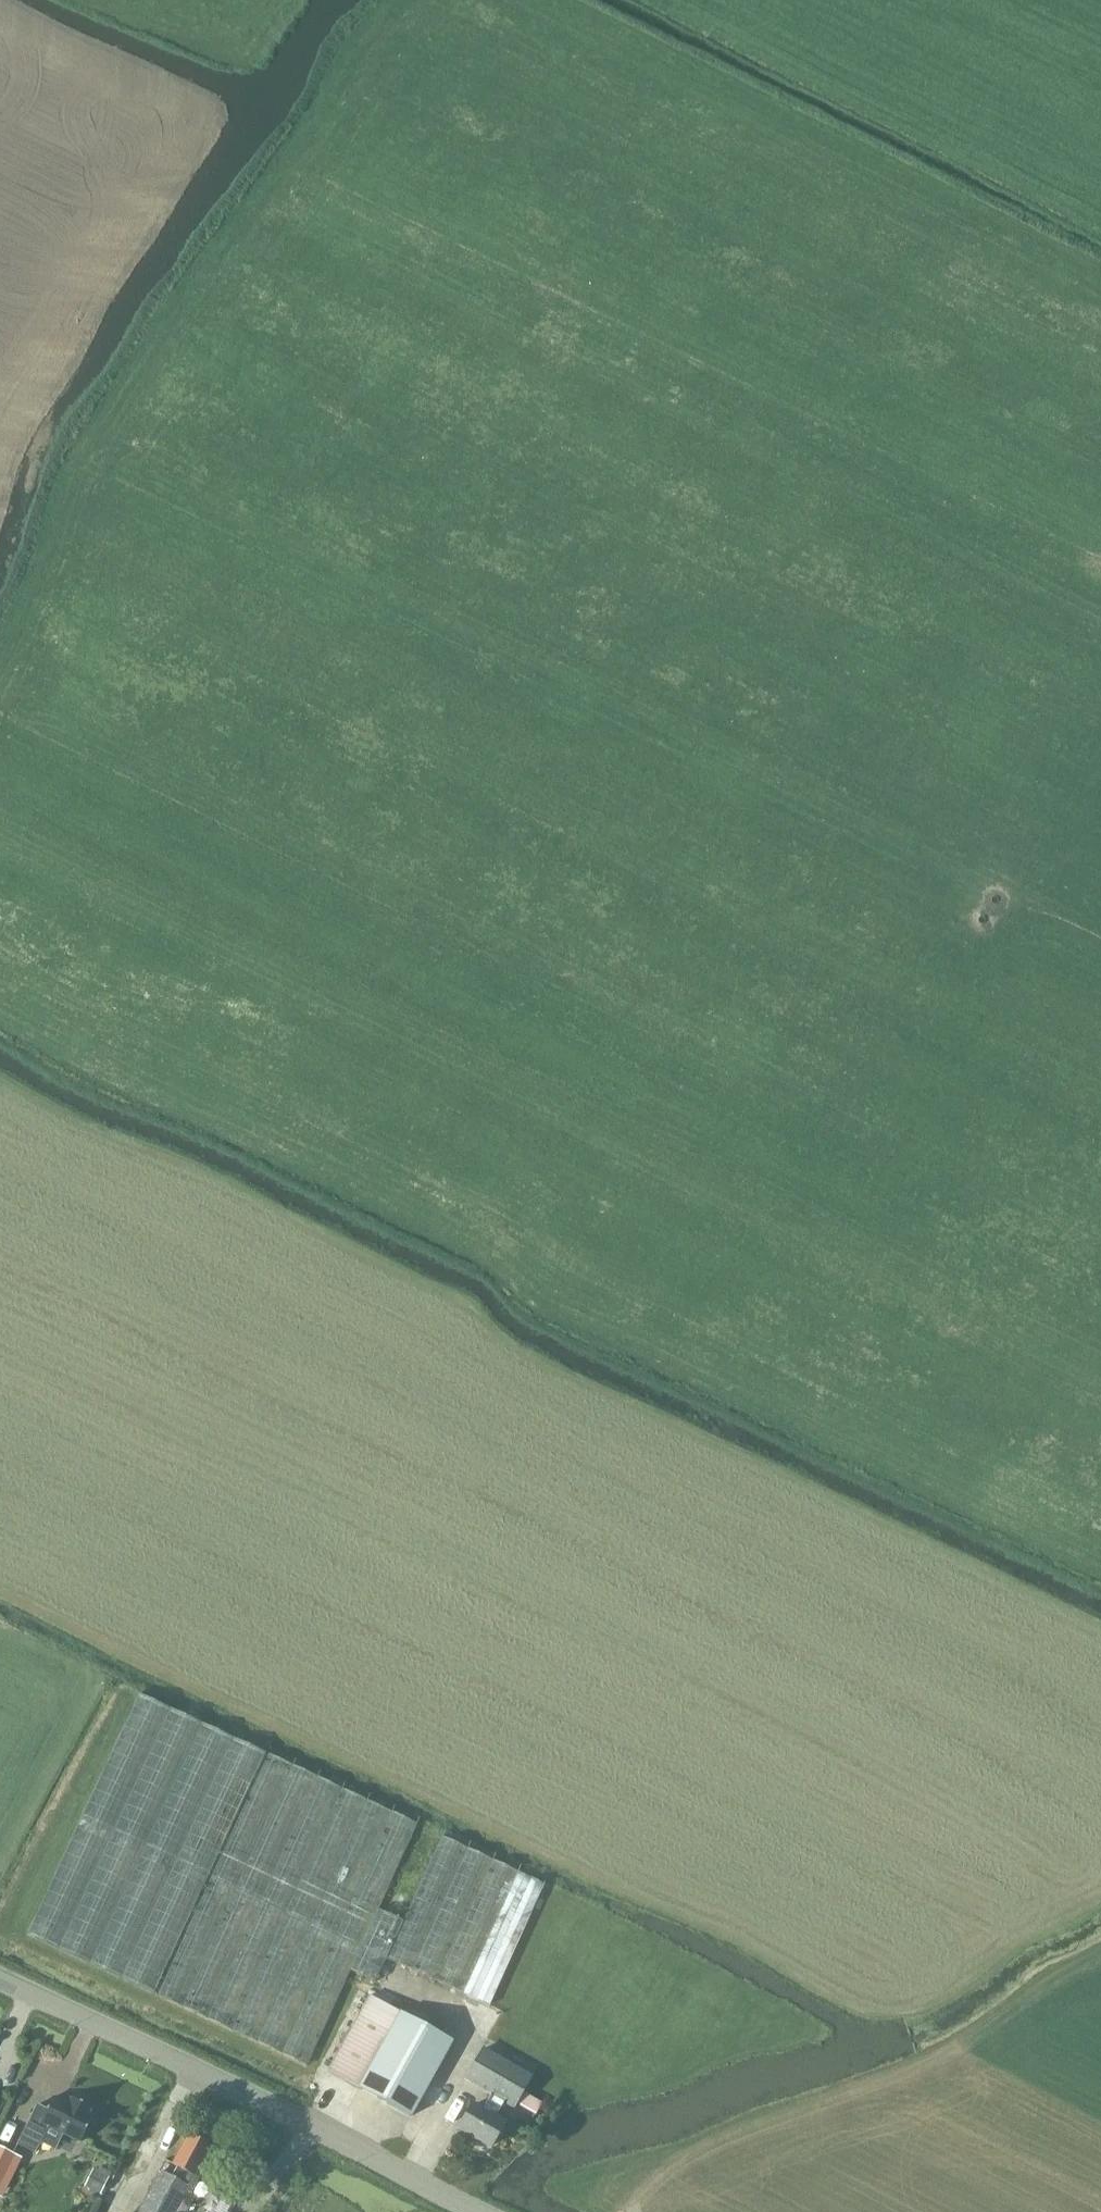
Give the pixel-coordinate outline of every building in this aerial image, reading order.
[(28,1935),(43,1942),(152,1995),(201,2017),(306,2067),(351,1971),(375,1983),(386,1958),(490,2006),(544,1885),(441,1838),(403,1922),(378,1911),(416,1825),(265,1754),(140,1695),(28,1935)] [(369,1995),(357,2017),(327,2070),(358,2087),(358,2088),(387,2105),(387,2103),(411,2117),(453,2041),(400,2012),(369,1995)] [(514,2104),(521,2092),(531,2074),(485,2047),(466,2081),(491,2095),(482,2111),(473,2106),(460,2130),(491,2148),(505,2123),(495,2118),(504,2103),(512,2107),(514,2104)] [(80,2142),(93,2117),(88,2114),(91,2108),(72,2099),(69,2105),(54,2097),(48,2111),(37,2105),(36,2107),(18,2143),(36,2152),(49,2127),(80,2142)] [(188,2194),(203,2166),(199,2163),(207,2147),(187,2135),(171,2164),(175,2166),(169,2177),(160,2172),(139,2211),(173,2211),(184,2191),(188,2194)] [(0,2148),(0,2187),(16,2155),(0,2148)] [(98,2170),(90,2186),(102,2192),(109,2176),(98,2170)]
